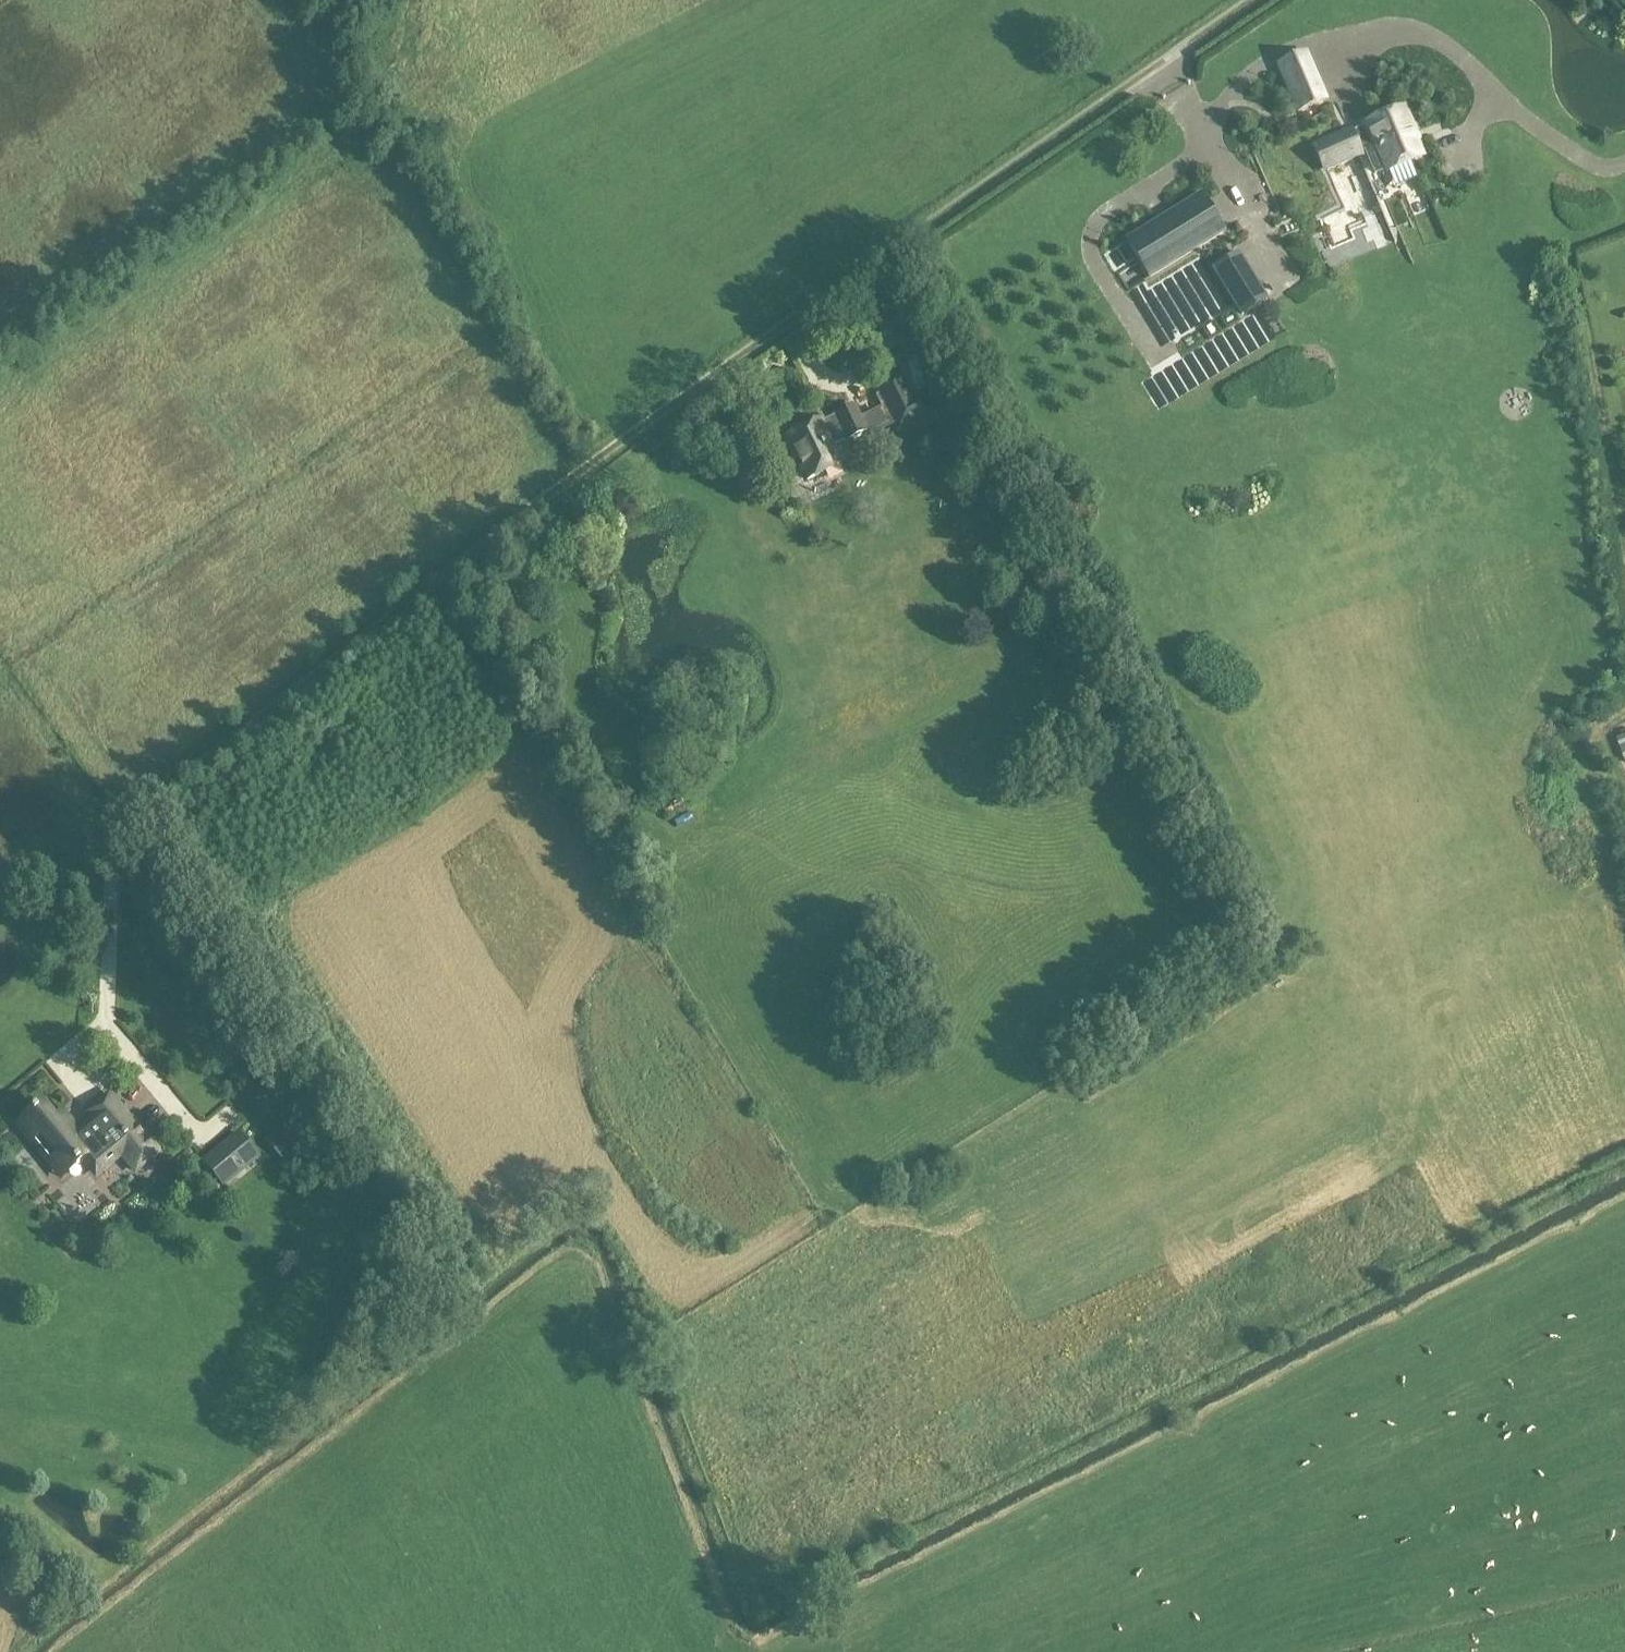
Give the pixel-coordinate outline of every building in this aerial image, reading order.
[(1306,54),(1280,65),(1299,111),(1326,99),(1306,54)] [(1327,122),(1257,152),(1279,204),(1297,196),(1309,225),(1319,221),(1317,216),(1338,207),(1324,172),(1362,156),(1361,153),(1367,151),(1376,174),(1387,169),(1388,172),(1423,158),(1413,134),(1415,133),(1405,108),(1365,125),(1366,127),(1352,133),(1351,130),(1334,138),(1327,122)] [(1151,278),(1227,231),(1203,193),(1128,240),(1151,278)] [(1236,256),(1216,268),(1244,314),(1264,302),(1236,256)] [(1139,339),(1153,358),(1162,351),(1148,333),(1139,339)] [(882,407),(860,418),(867,432),(889,422),(888,421),(892,419),(896,426),(914,418),(916,423),(936,414),(927,395),(913,401),(901,375),(876,386),(886,406),(882,407)] [(823,421),(786,438),(796,460),(798,459),(808,481),(843,464),(835,446),(848,440),(867,432),(860,418),(855,407),(837,415),(839,419),(825,426),(823,421)] [(56,1116),(44,1101),(14,1126),(60,1183),(82,1165),(95,1181),(121,1160),(135,1177),(163,1154),(161,1151),(162,1150),(134,1116),(132,1117),(110,1091),(83,1114),(87,1119),(79,1126),(64,1109),(56,1116)] [(287,1125),(266,1142),(284,1165),(306,1148),(287,1125)] [(225,1188),(261,1158),(238,1130),(202,1161),(225,1188)]
